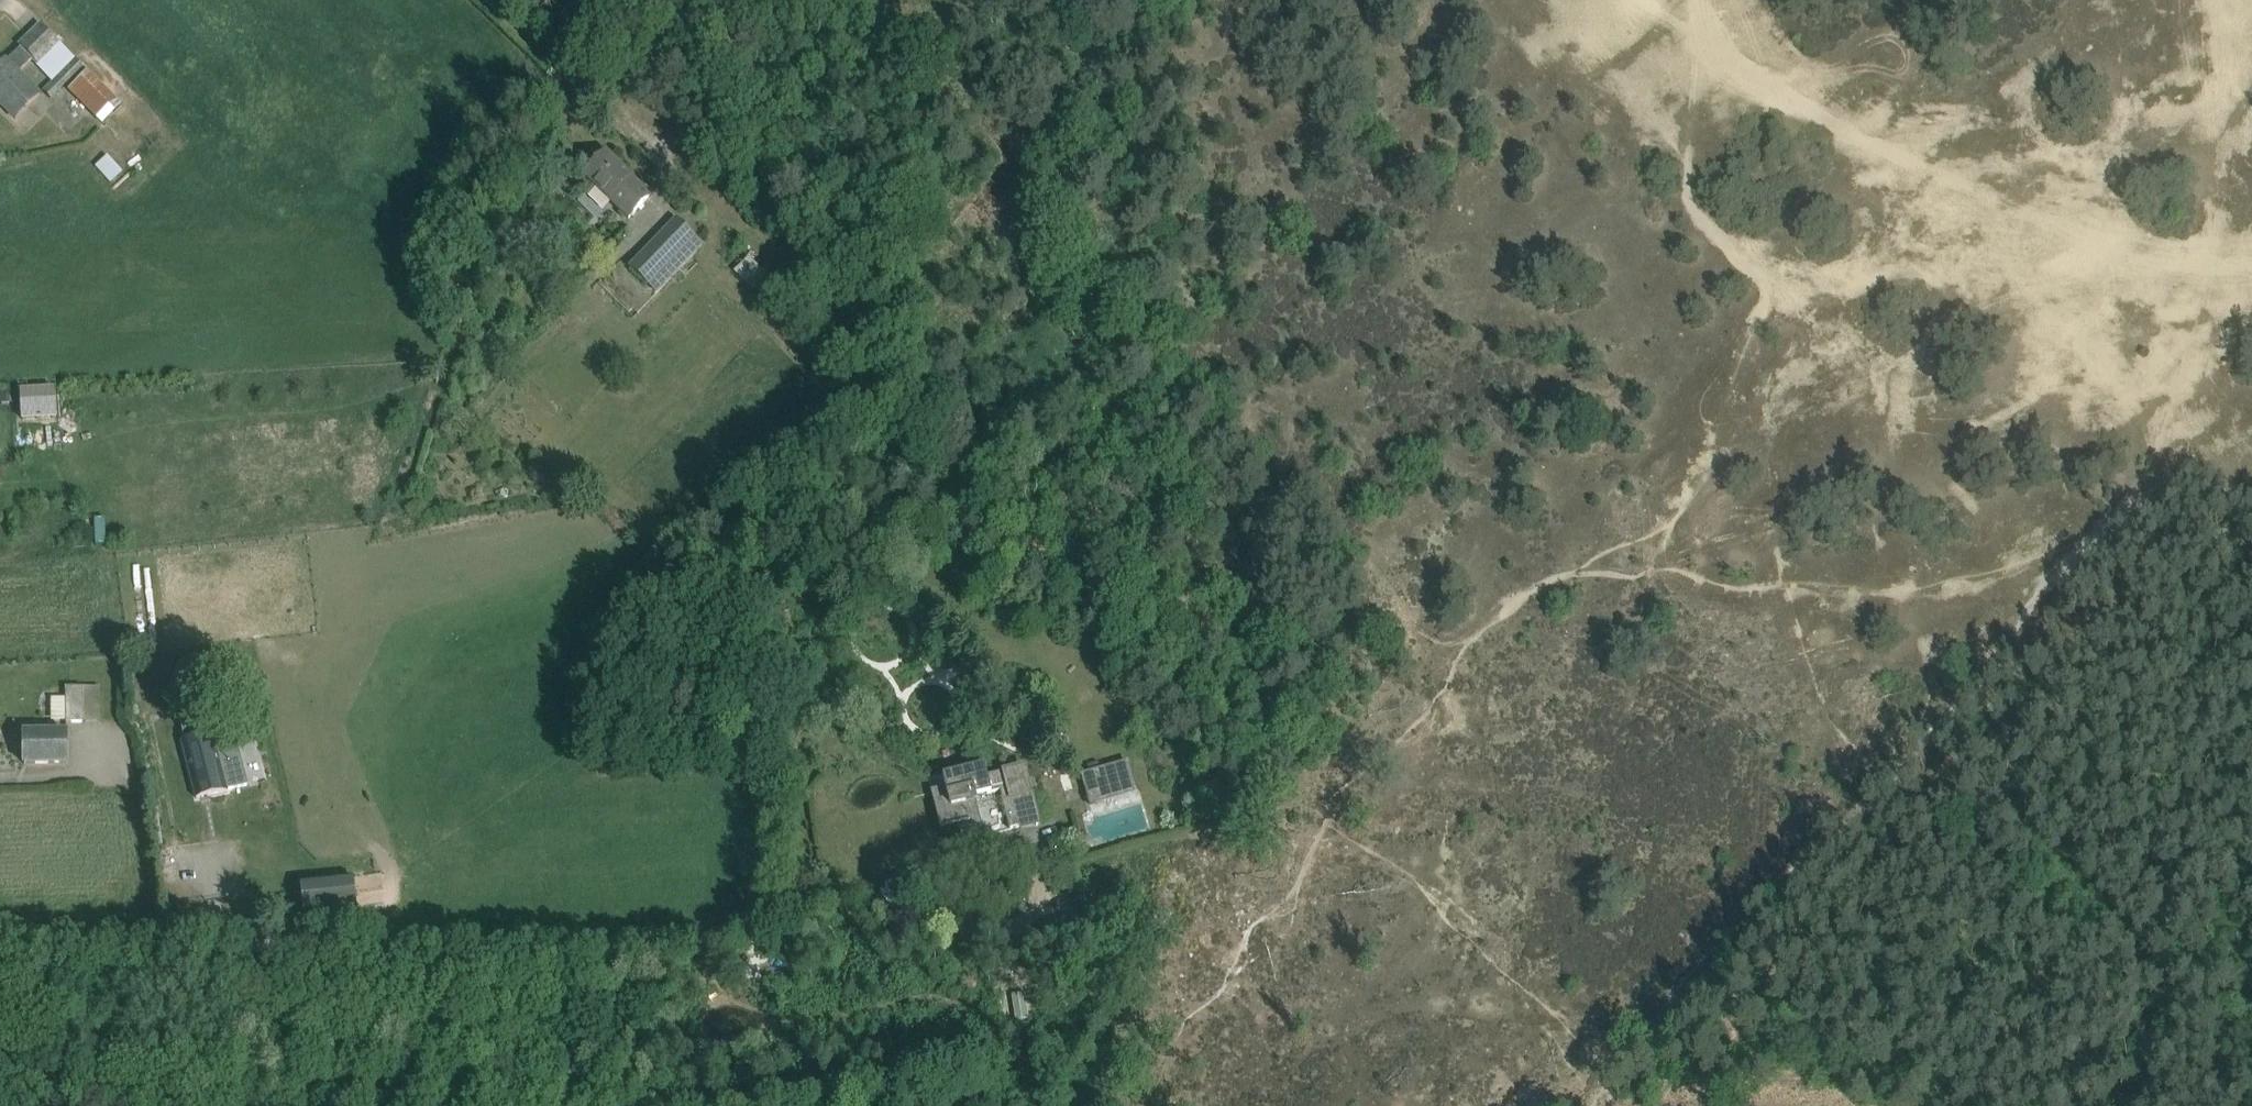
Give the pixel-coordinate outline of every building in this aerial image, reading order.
[(40,95),(19,73),(31,61),(52,83),(44,92),(50,98),(82,66),(41,24),(19,46),(21,48),(7,61),(5,60),(0,65),(0,104),(16,119),(40,95)] [(103,124),(115,112),(122,105),(87,70),(68,89),(97,118),(103,124)] [(628,217),(650,195),(606,153),(585,175),(628,217)] [(631,266),(646,282),(650,285),(695,238),(675,219),(631,266)] [(22,403),(23,417),(55,416),(54,401),(54,388),(22,389),(22,403)] [(11,393),(2,393),(2,403),(11,403),(11,393)] [(101,722),(101,686),(66,687),(66,722),(84,722),(101,722)] [(183,742),(198,797),(226,791),(248,786),(234,731),(212,736),(212,735),(210,736),(206,722),(182,727),(182,728),(186,741),(183,742)] [(68,763),(68,752),(68,733),(24,734),(24,764),(68,763)] [(1120,763),(1081,775),(1091,806),(1129,795),(1120,763)] [(1019,830),(1038,825),(1023,767),(986,776),(984,766),(977,768),(977,767),(956,773),(943,776),(946,789),(931,793),(941,831),(946,830),(946,829),(958,826),(959,831),(980,826),(973,798),(1000,791),(1010,829),(1018,827),(1019,830)] [(353,877),(300,884),(304,915),(356,910),(353,877)]
